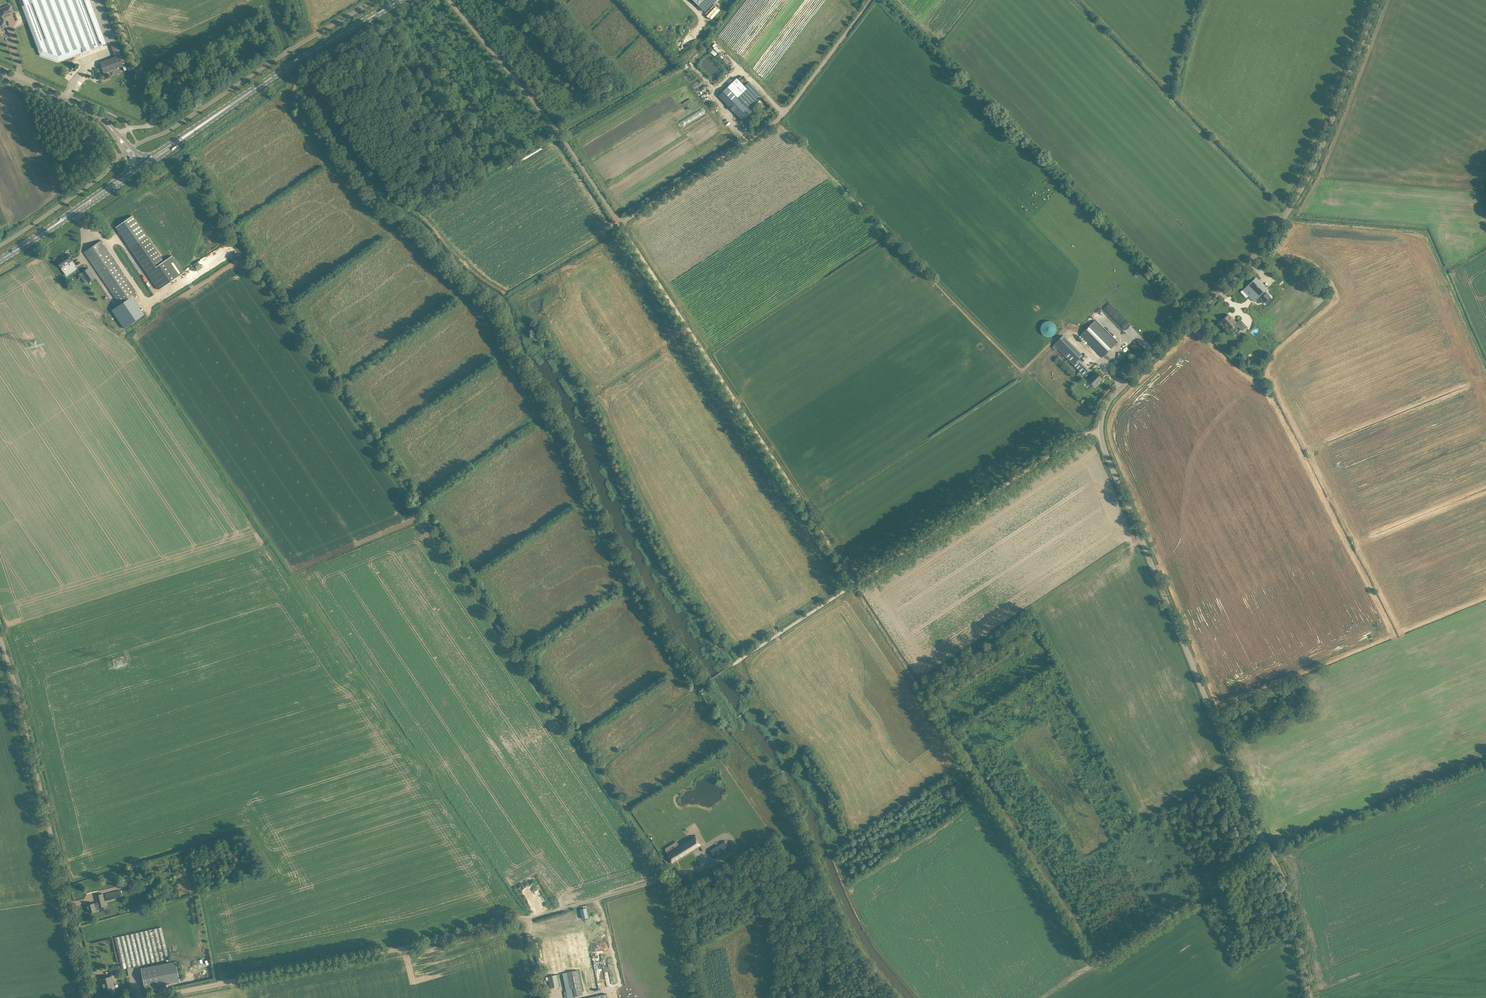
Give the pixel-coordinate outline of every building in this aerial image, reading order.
[(37,49),(58,56),(81,47),(83,52),(106,44),(89,0),(19,0),(37,49)] [(103,31),(107,30),(95,0),(91,0),(103,31)] [(705,12),(716,0),(693,0),(705,12)] [(2,16),(13,12),(10,5),(0,9),(0,11),(2,16)] [(683,26),(675,35),(677,37),(686,28),(683,26)] [(115,57),(100,62),(104,73),(122,66),(124,71),(127,69),(126,65),(117,40),(110,42),(115,57)] [(733,81),(718,95),(743,120),(745,118),(744,117),(748,113),(749,114),(752,112),(747,107),(753,102),(747,96),(747,95),(745,93),(743,96),(731,83),(733,81)] [(132,214),(116,226),(130,247),(147,273),(164,261),(147,236),(132,214)] [(137,292),(104,245),(101,240),(84,252),(120,304),(120,303),(122,305),(125,302),(124,301),(137,292)] [(67,254),(57,261),(60,265),(65,272),(71,268),(75,265),(72,261),(70,258),(67,254)] [(164,261),(147,273),(159,289),(184,272),(183,271),(182,269),(173,256),(167,259),(166,260),(164,261)] [(88,268),(82,272),(89,282),(95,277),(88,268)] [(1243,290),(1254,301),(1267,289),(1256,278),(1243,290)] [(1232,332),(1237,327),(1242,323),(1252,333),(1267,348),(1273,342),(1258,327),(1282,304),(1268,290),(1238,319),(1239,320),(1236,322),(1229,314),(1222,321),(1232,332)] [(1041,328),(1041,329),(1041,330),(1041,331),(1041,332),(1042,333),(1042,334),(1043,334),(1043,335),(1044,335),(1045,335),(1045,336),(1046,336),(1047,336),(1048,337),(1049,337),(1050,336),(1051,336),(1052,336),(1053,335),(1054,335),(1054,334),(1055,334),(1055,333),(1056,333),(1056,332),(1056,331),(1057,330),(1057,329),(1057,328),(1057,327),(1056,326),(1056,325),(1056,324),(1055,324),(1055,323),(1054,323),(1054,322),(1053,322),(1053,321),(1052,321),(1051,321),(1050,321),(1049,320),(1048,320),(1047,321),(1046,321),(1045,321),(1044,322),(1043,322),(1043,323),(1042,323),(1042,324),(1041,325),(1041,326),(1041,327),(1041,328)] [(1081,335),(1099,353),(1103,357),(1117,343),(1095,320),(1081,335)] [(1140,334),(1133,340),(1143,350),(1149,345),(1140,334)] [(1058,348),(1079,370),(1080,371),(1076,375),(1080,379),(1089,370),(1078,359),(1083,355),(1063,335),(1054,344),(1054,345),(1052,347),(1055,350),(1058,348)] [(1089,380),(1091,382),(1095,386),(1102,379),(1099,375),(1096,372),(1089,380)] [(666,853),(672,863),(701,845),(695,836),(666,853)] [(724,841),(709,850),(715,858),(729,849),(724,841)] [(112,892),(105,894),(106,900),(113,898),(112,892)] [(98,902),(88,905),(88,908),(89,912),(96,911),(96,912),(100,911),(99,907),(106,905),(103,893),(96,895),(98,902)] [(582,919),(578,920),(587,965),(591,964),(582,919)] [(582,966),(586,965),(577,920),(573,921),(582,966)] [(577,967),(582,966),(572,921),(568,922),(577,967)] [(563,923),(572,968),(577,967),(567,922),(563,923)] [(572,968),(562,924),(558,925),(567,969),(572,968)] [(557,925),(553,926),(562,970),(566,970),(557,925)] [(558,971),(562,970),(553,926),(549,927),(558,971)] [(162,927),(115,936),(121,967),(168,959),(162,927)] [(544,928),(553,972),(558,971),(548,927),(544,928)] [(543,928),(539,929),(549,973),(553,972),(543,928)] [(547,970),(542,942),(537,943),(543,971),(547,970)] [(593,955),(598,986),(601,986),(601,987),(606,986),(601,954),(593,955)] [(176,961),(141,968),(145,988),(180,981),(176,961)] [(587,968),(592,990),(596,989),(591,967),(587,968)] [(587,991),(592,990),(587,968),(583,969),(587,991)] [(562,973),(566,990),(567,997),(572,997),(575,997),(575,996),(583,995),(577,970),(566,972),(562,973)] [(550,988),(559,986),(556,974),(548,976),(548,977),(548,980),(550,988)] [(111,976),(101,979),(102,985),(103,985),(104,991),(108,990),(108,993),(115,991),(114,987),(111,988),(110,982),(113,982),(111,976)]
